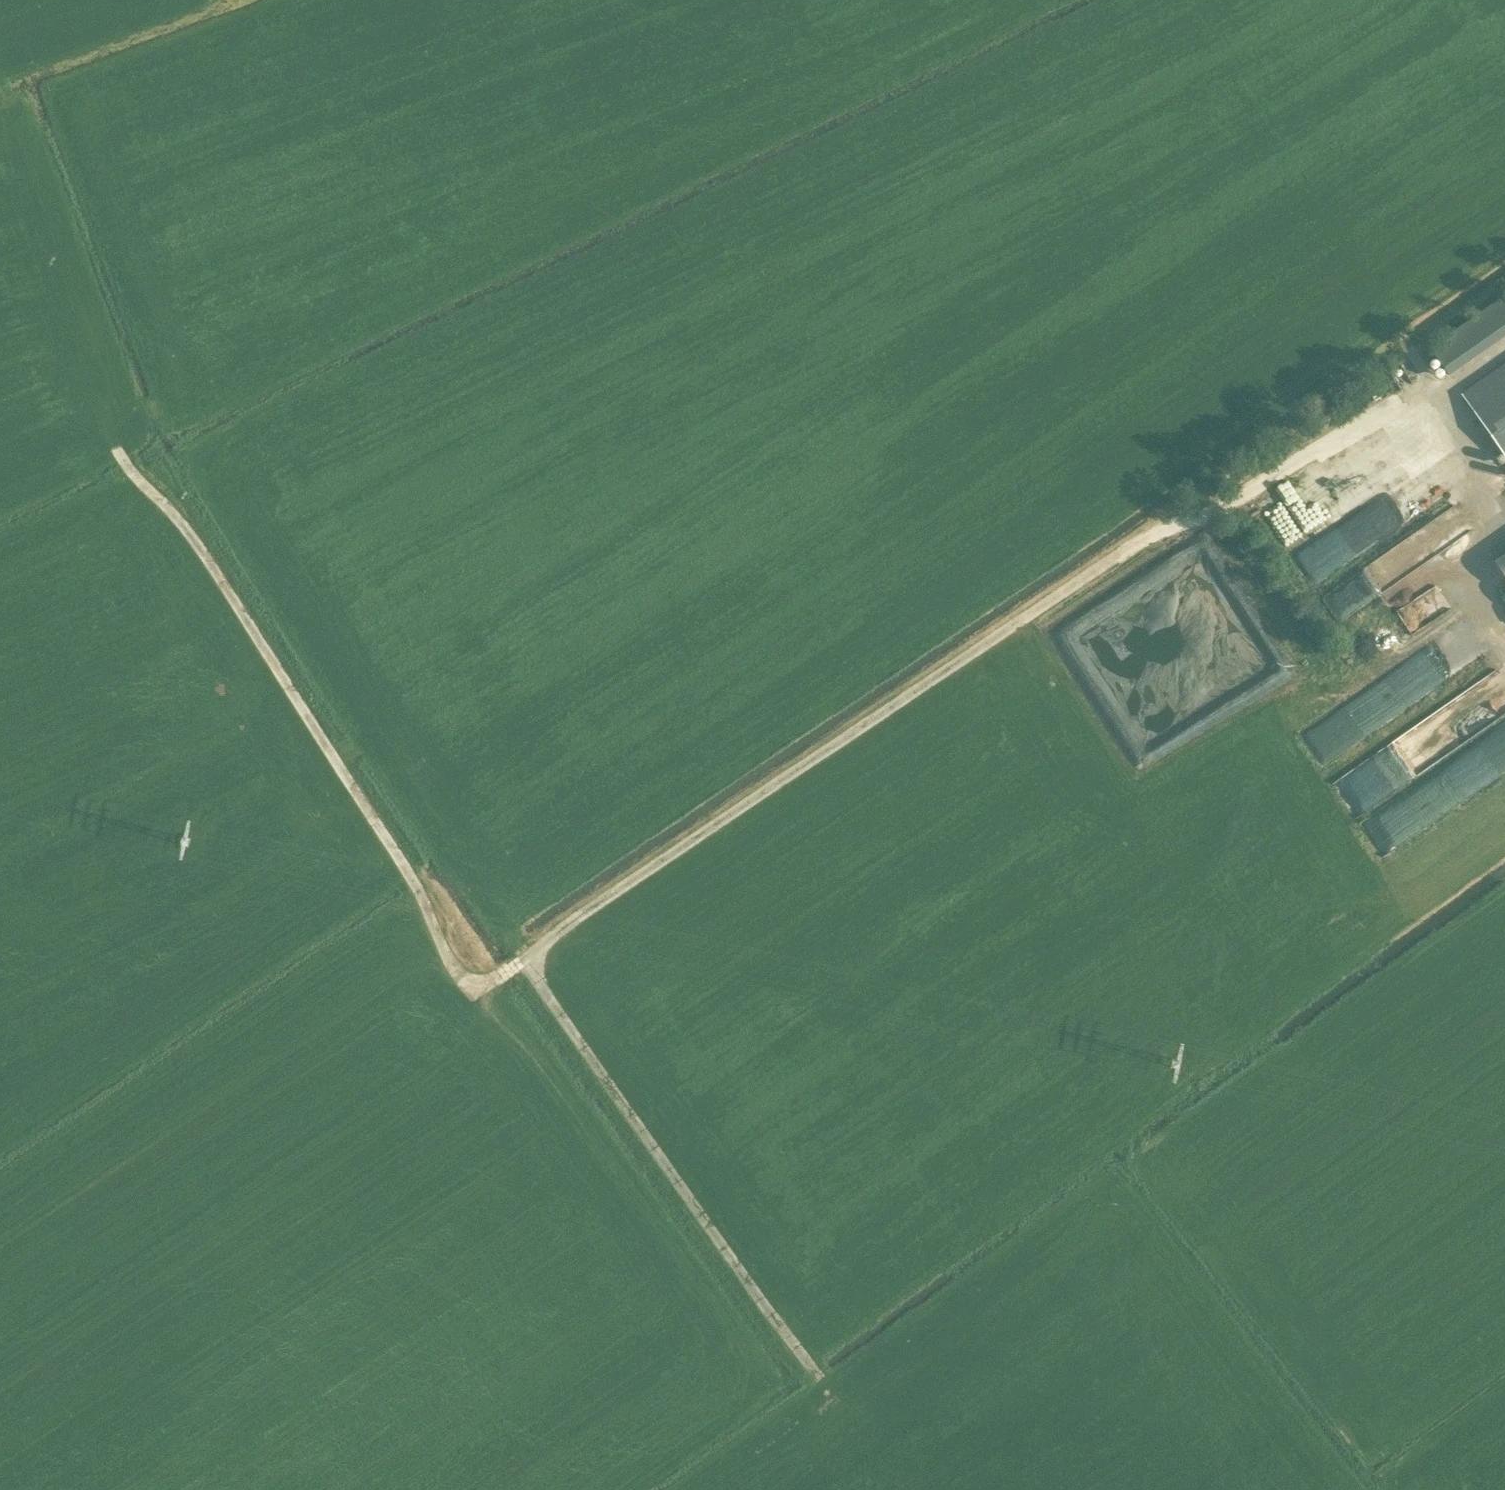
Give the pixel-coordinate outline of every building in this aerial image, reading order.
[(1504,336),(1504,299),(1437,343),(1454,370),(1474,357),(1481,367),(1498,356),(1491,345),(1504,336)] [(1461,394),(1504,457),(1504,363),(1461,394)] [(1462,510),(1380,556),(1392,577),(1474,532),(1462,510)] [(1489,579),(1504,605),(1504,569),(1489,579)] [(1383,719),(1496,648),(1478,619),(1364,690),(1383,719)] [(1338,707),(1300,732),(1320,764),(1359,740),(1338,707)] [(1502,766),(1504,765),(1504,724),(1486,733),(1502,766)]
